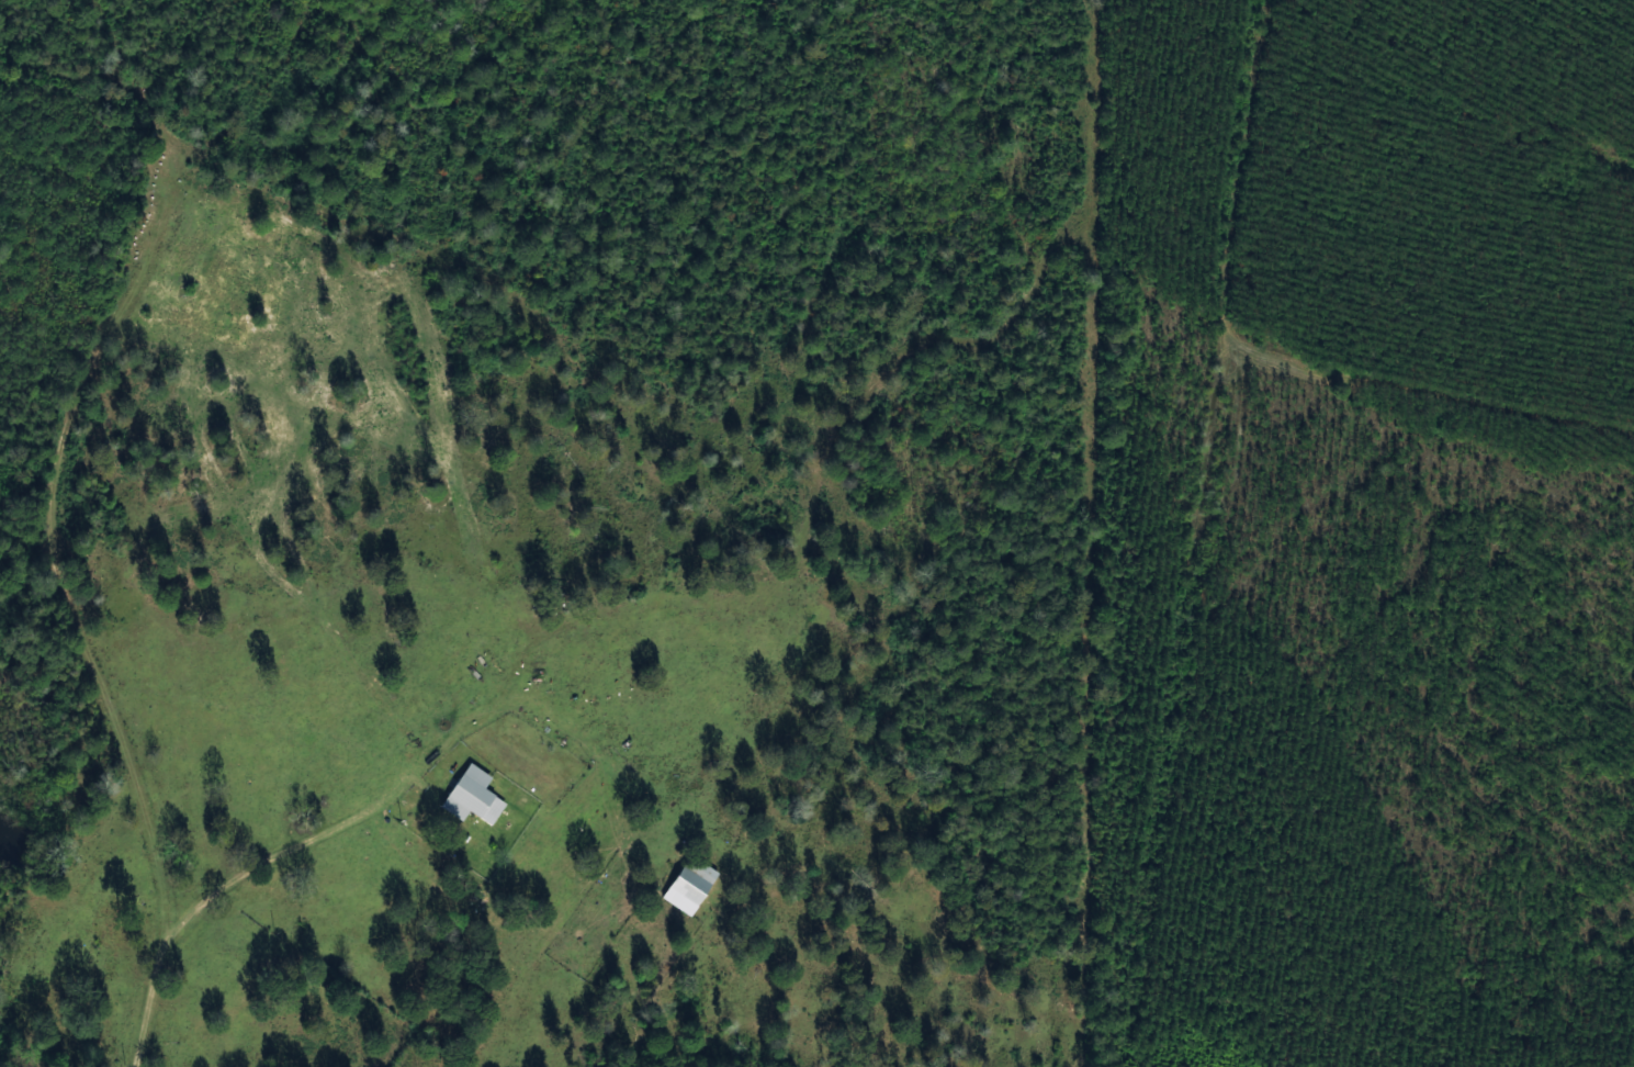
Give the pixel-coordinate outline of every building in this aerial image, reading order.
[(440,807),(463,821),(468,811),(492,825),(506,802),(484,789),(492,776),(468,762),(440,807)] [(661,898),(691,917),(718,872),(689,853),(661,898)]
